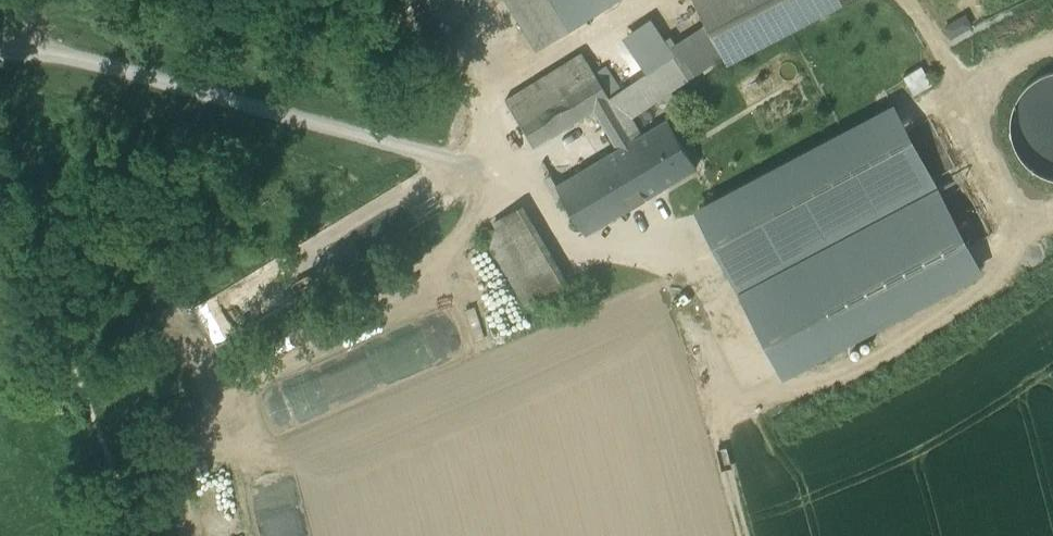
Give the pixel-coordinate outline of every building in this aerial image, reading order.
[(537,50),(598,12),(590,0),(506,0),(537,50)] [(598,12),(618,0),(590,0),(598,12)] [(709,31),(722,56),(725,63),(841,2),(840,0),(693,0),(709,31)] [(709,31),(675,52),(690,77),(722,56),(709,31)] [(582,52),(505,100),(517,120),(578,83),(594,73),(582,52)] [(675,52),(609,97),(634,139),(642,134),(631,117),(690,77),(675,52)] [(912,93),(931,83),(921,65),(902,75),(912,93)] [(1026,85),(1015,100),(1010,117),(1010,135),(1017,152),(1028,166),(1044,176),(1052,178),(1052,71),(1041,74),(1026,85)] [(609,97),(594,73),(578,83),(589,102),(594,109),(618,149),(634,139),(609,97)] [(578,83),(517,120),(533,147),(579,118),(574,111),(589,102),(578,83)] [(589,102),(574,111),(579,118),(594,109),(589,102)] [(893,103),(693,209),(783,377),(983,271),(893,103)] [(642,134),(634,139),(662,187),(696,167),(667,119),(642,134)] [(618,149),(603,158),(632,205),(662,187),(634,139),(618,149)] [(576,174),(556,186),(585,233),(632,205),(603,158),(576,174)] [(567,159),(547,171),(556,186),(576,174),(567,159)] [(518,208),(493,223),(496,228),(504,241),(529,226),(518,208)] [(529,226),(504,241),(511,253),(499,260),(525,305),(537,298),(563,283),(529,226)] [(504,241),(496,228),(484,236),(499,260),(511,253),(504,241)] [(460,282),(249,397),(264,424),(475,309),(460,282)] [(236,336),(235,292),(203,293),(204,336),(236,336)]
